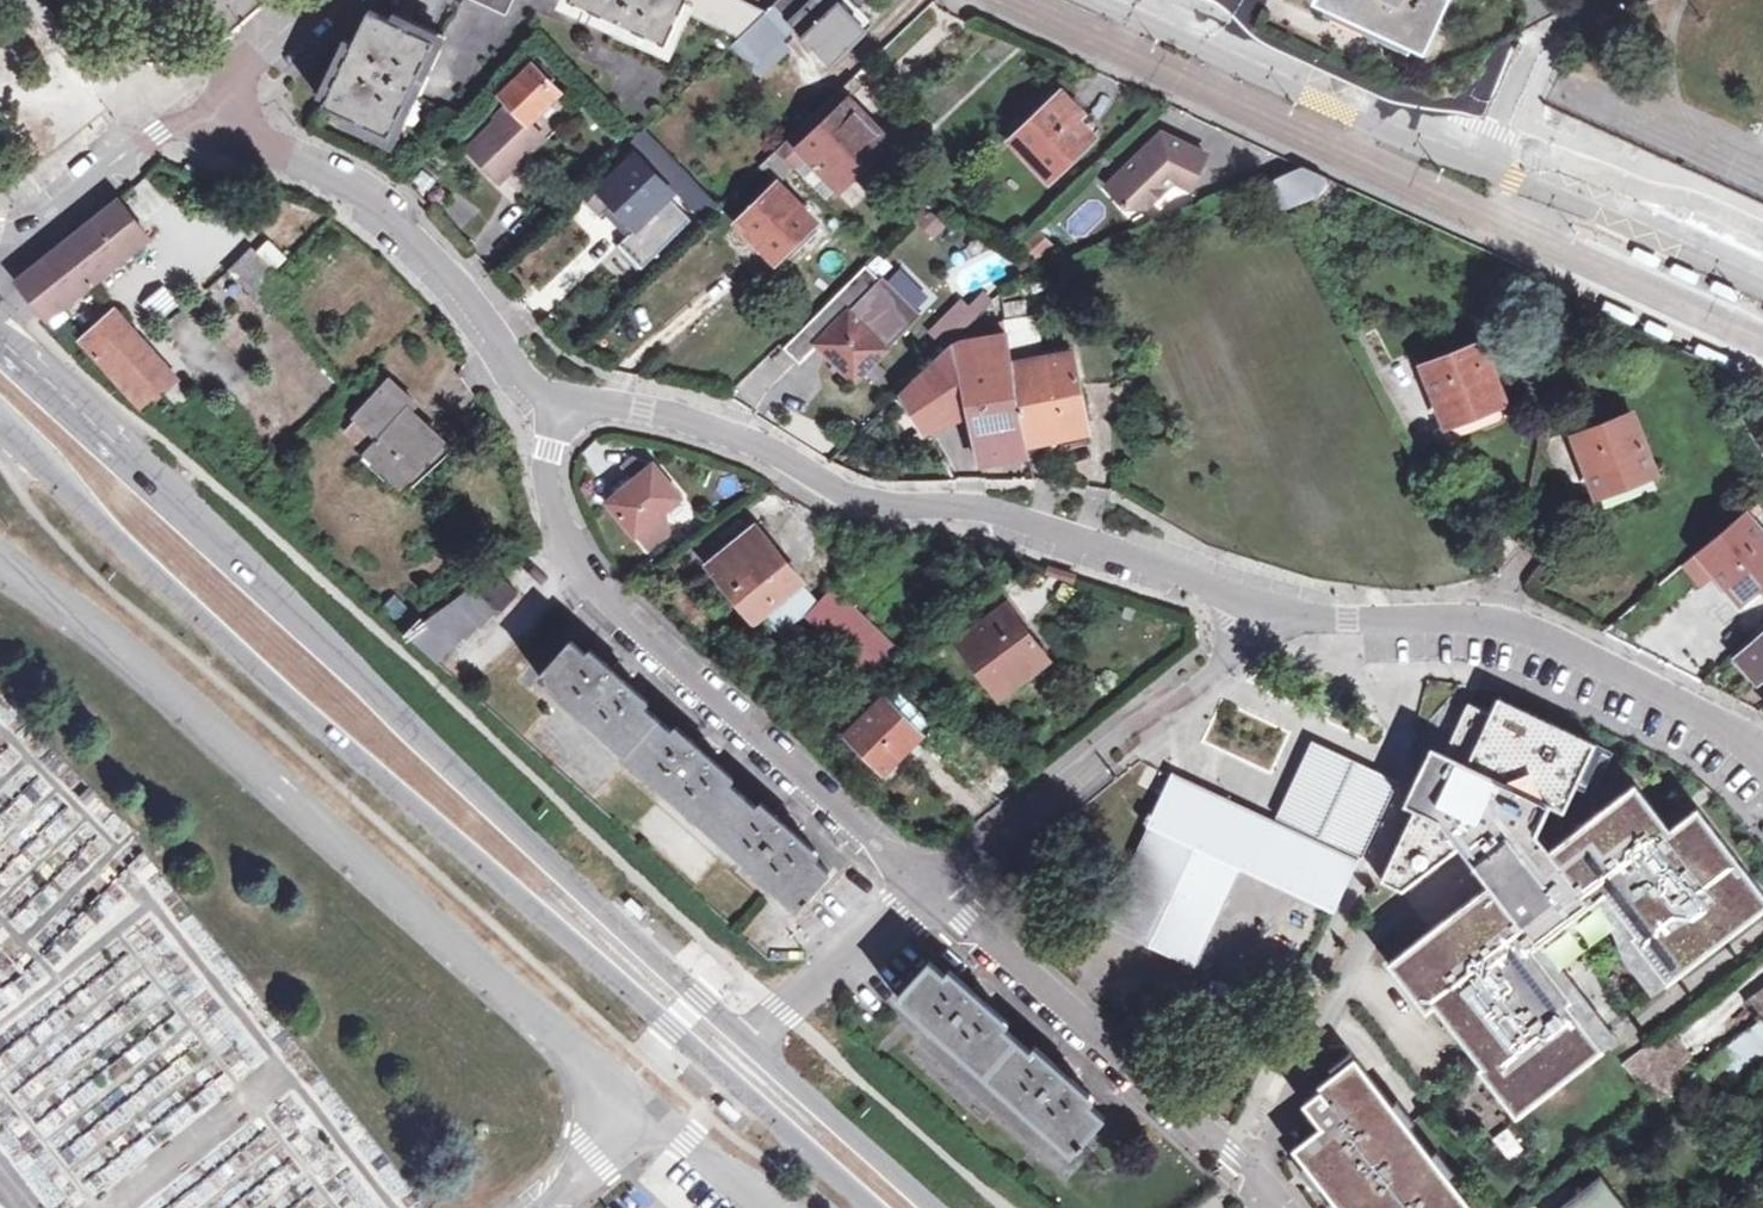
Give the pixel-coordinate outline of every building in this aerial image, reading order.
[(568,0),(668,47),(683,14),(690,0),(568,0)] [(739,39),(766,13),(737,0),(690,0),(683,14),(739,39)] [(766,13),(739,39),(734,44),(749,61),(789,24),(830,67),(867,32),(837,0),(780,0),(766,13)] [(1440,0),(1319,0),(1419,46),(1440,0)] [(436,43),(372,11),(326,103),(390,136),(436,43)] [(527,137),(537,128),(531,121),(561,91),(535,64),(503,96),(511,104),(496,119),(498,122),(473,150),(502,181),(536,145),(527,137)] [(790,138),(839,189),(855,174),(889,141),(848,99),(863,86),(854,76),(790,138)] [(1091,136),(1075,119),(1081,113),(1052,81),(1003,128),(1050,176),(1091,136)] [(545,136),(537,128),(527,137),(536,145),(545,136)] [(646,128),(634,140),(667,174),(679,162),(646,128)] [(1204,153),(1158,132),(1105,186),(1124,205),(1144,205),(1171,178),(1188,187),(1204,153)] [(895,136),(889,141),(855,174),(864,183),(905,145),(895,136)] [(827,200),(839,189),(790,138),(779,148),(797,167),(827,200)] [(779,185),(797,167),(779,148),(761,167),(779,185)] [(599,217),(607,209),(630,233),(617,245),(640,269),(690,222),(668,198),(673,194),(636,155),(585,203),(599,217)] [(1313,194),(1324,173),(1315,169),(1305,164),(1286,172),(1260,183),(1277,210),(1313,194)] [(817,223),(779,185),(739,223),(776,262),(817,223)] [(17,280),(49,319),(57,312),(151,237),(121,201),(58,248),(17,280)] [(266,238),(254,250),(272,268),(284,257),(266,238)] [(1666,253),(1636,240),(1634,245),(1632,249),(1661,263),(1664,257),(1666,253)] [(272,268),(254,250),(230,273),(261,306),(267,300),(280,314),(298,295),(272,268)] [(1698,276),(1701,269),(1676,258),(1674,262),(1673,265),(1698,276)] [(920,315),(882,275),(880,278),(866,265),(782,346),(798,362),(816,343),(852,380),(920,315)] [(1672,267),(1697,278),(1698,276),(1673,265),(1672,267)] [(1715,283),(1713,288),(1737,299),(1742,289),(1717,278),(1715,283)] [(153,285),(142,306),(166,318),(176,298),(153,285)] [(959,301),(933,328),(948,343),(975,316),(959,301)] [(154,403),(167,391),(180,406),(193,393),(115,311),(84,340),(149,408),(154,403)] [(1013,365),(1038,360),(1028,315),(1005,321),(1008,336),(1013,365)] [(1677,327),(1651,316),(1650,318),(1676,329),(1677,327)] [(1650,318),(1647,325),(1673,336),(1676,329),(1650,318)] [(1008,336),(951,346),(968,412),(982,463),(1031,455),(1029,447),(1089,431),(1074,353),(1038,360),(1013,365),(1008,336)] [(1503,399),(1480,344),(1424,366),(1446,421),(1503,399)] [(968,412),(951,346),(944,347),(900,391),(925,432),(968,412)] [(393,378),(358,415),(384,439),(372,451),(370,452),(400,481),(394,487),(401,494),(452,449),(410,409),(418,402),(393,378)] [(1599,490),(1655,468),(1632,412),(1577,435),(1599,490)] [(384,439),(358,415),(347,427),(372,451),(384,439)] [(653,520),(681,499),(651,463),(634,455),(619,468),(630,482),(607,503),(644,548),(663,532),(653,520)] [(1755,514),(1762,508),(1762,505),(1757,498),(1748,507),(1755,514)] [(1762,582),(1762,530),(1745,509),(1696,551),(1741,602),(1762,582)] [(758,613),(797,581),(799,579),(755,524),(708,563),(753,618),(758,613)] [(495,570),(475,585),(502,609),(520,591),(495,570)] [(815,601),(797,581),(758,613),(775,634),(800,616),(815,601)] [(502,609),(475,585),(408,635),(437,661),(452,647),(454,648),(466,635),(468,637),(482,623),(484,625),(497,612),(499,613),(502,609)] [(815,601),(800,616),(843,660),(829,673),(847,693),(898,651),(829,585),(815,601)] [(1000,694),(1048,659),(1006,605),(960,640),(1000,694)] [(1762,677),(1762,633),(1737,656),(1758,681),(1762,677)] [(803,898),(806,900),(810,895),(808,893),(831,869),(801,842),(805,837),(797,830),(800,826),(786,813),(782,817),(775,811),(771,815),(716,766),(719,761),(714,756),(716,751),(704,740),(700,743),(692,737),(688,742),(632,692),(636,688),(627,680),(630,675),(618,664),(614,667),(606,661),(601,665),(572,639),(540,675),(796,905),(803,898)] [(858,743),(850,751),(870,772),(879,764),(885,769),(933,722),(896,686),(848,733),(858,743)] [(1471,699),(1426,794),(1425,793),(1383,876),(1406,885),(1461,843),(1490,881),(1388,959),(1427,1009),(1435,1002),(1482,1063),(1478,1065),(1516,1114),(1603,1047),(1568,1000),(1583,989),(1544,938),(1606,891),(1637,931),(1632,934),(1669,981),(1762,910),(1762,891),(1689,803),(1666,820),(1637,782),(1551,847),(1539,831),(1553,803),(1567,809),(1598,741),(1501,694),(1493,710),(1471,699)] [(1399,777),(1317,737),(1281,812),(1364,852),(1399,777)] [(1149,809),(1143,820),(1153,825),(1107,923),(1198,966),(1245,867),(1336,909),(1361,858),(1176,770),(1157,812),(1149,809)] [(630,896),(627,900),(644,916),(651,909),(634,892),(630,896)] [(1081,1146),(1087,1139),(1083,1137),(1104,1114),(1075,1089),(1080,1081),(1072,1074),(1075,1071),(1062,1059),(1058,1062),(1051,1056),(1045,1062),(989,1012),(993,1005),(985,998),(989,994),(976,984),(974,988),(965,980),(959,987),(929,960),(899,996),(1072,1150),(1078,1143),(1081,1146)] [(1748,1001),(1760,1017),(1731,1039),(1747,1060),(1762,1048),(1762,989),(1748,1001)] [(1649,1106),(1678,1084),(1647,1046),(1620,1067),(1649,1106)] [(1359,1056),(1321,1085),(1325,1089),(1308,1101),(1326,1124),(1297,1146),(1310,1163),(1303,1168),(1319,1189),(1326,1184),(1344,1207),(1477,1207),(1359,1056)] [(1695,1088),(1712,1074),(1704,1064),(1686,1078),(1695,1088)] [(738,1120),(742,1116),(724,1100),(717,1107),(735,1124),(738,1120)] [(1555,1207),(1633,1207),(1603,1170),(1555,1207)]
